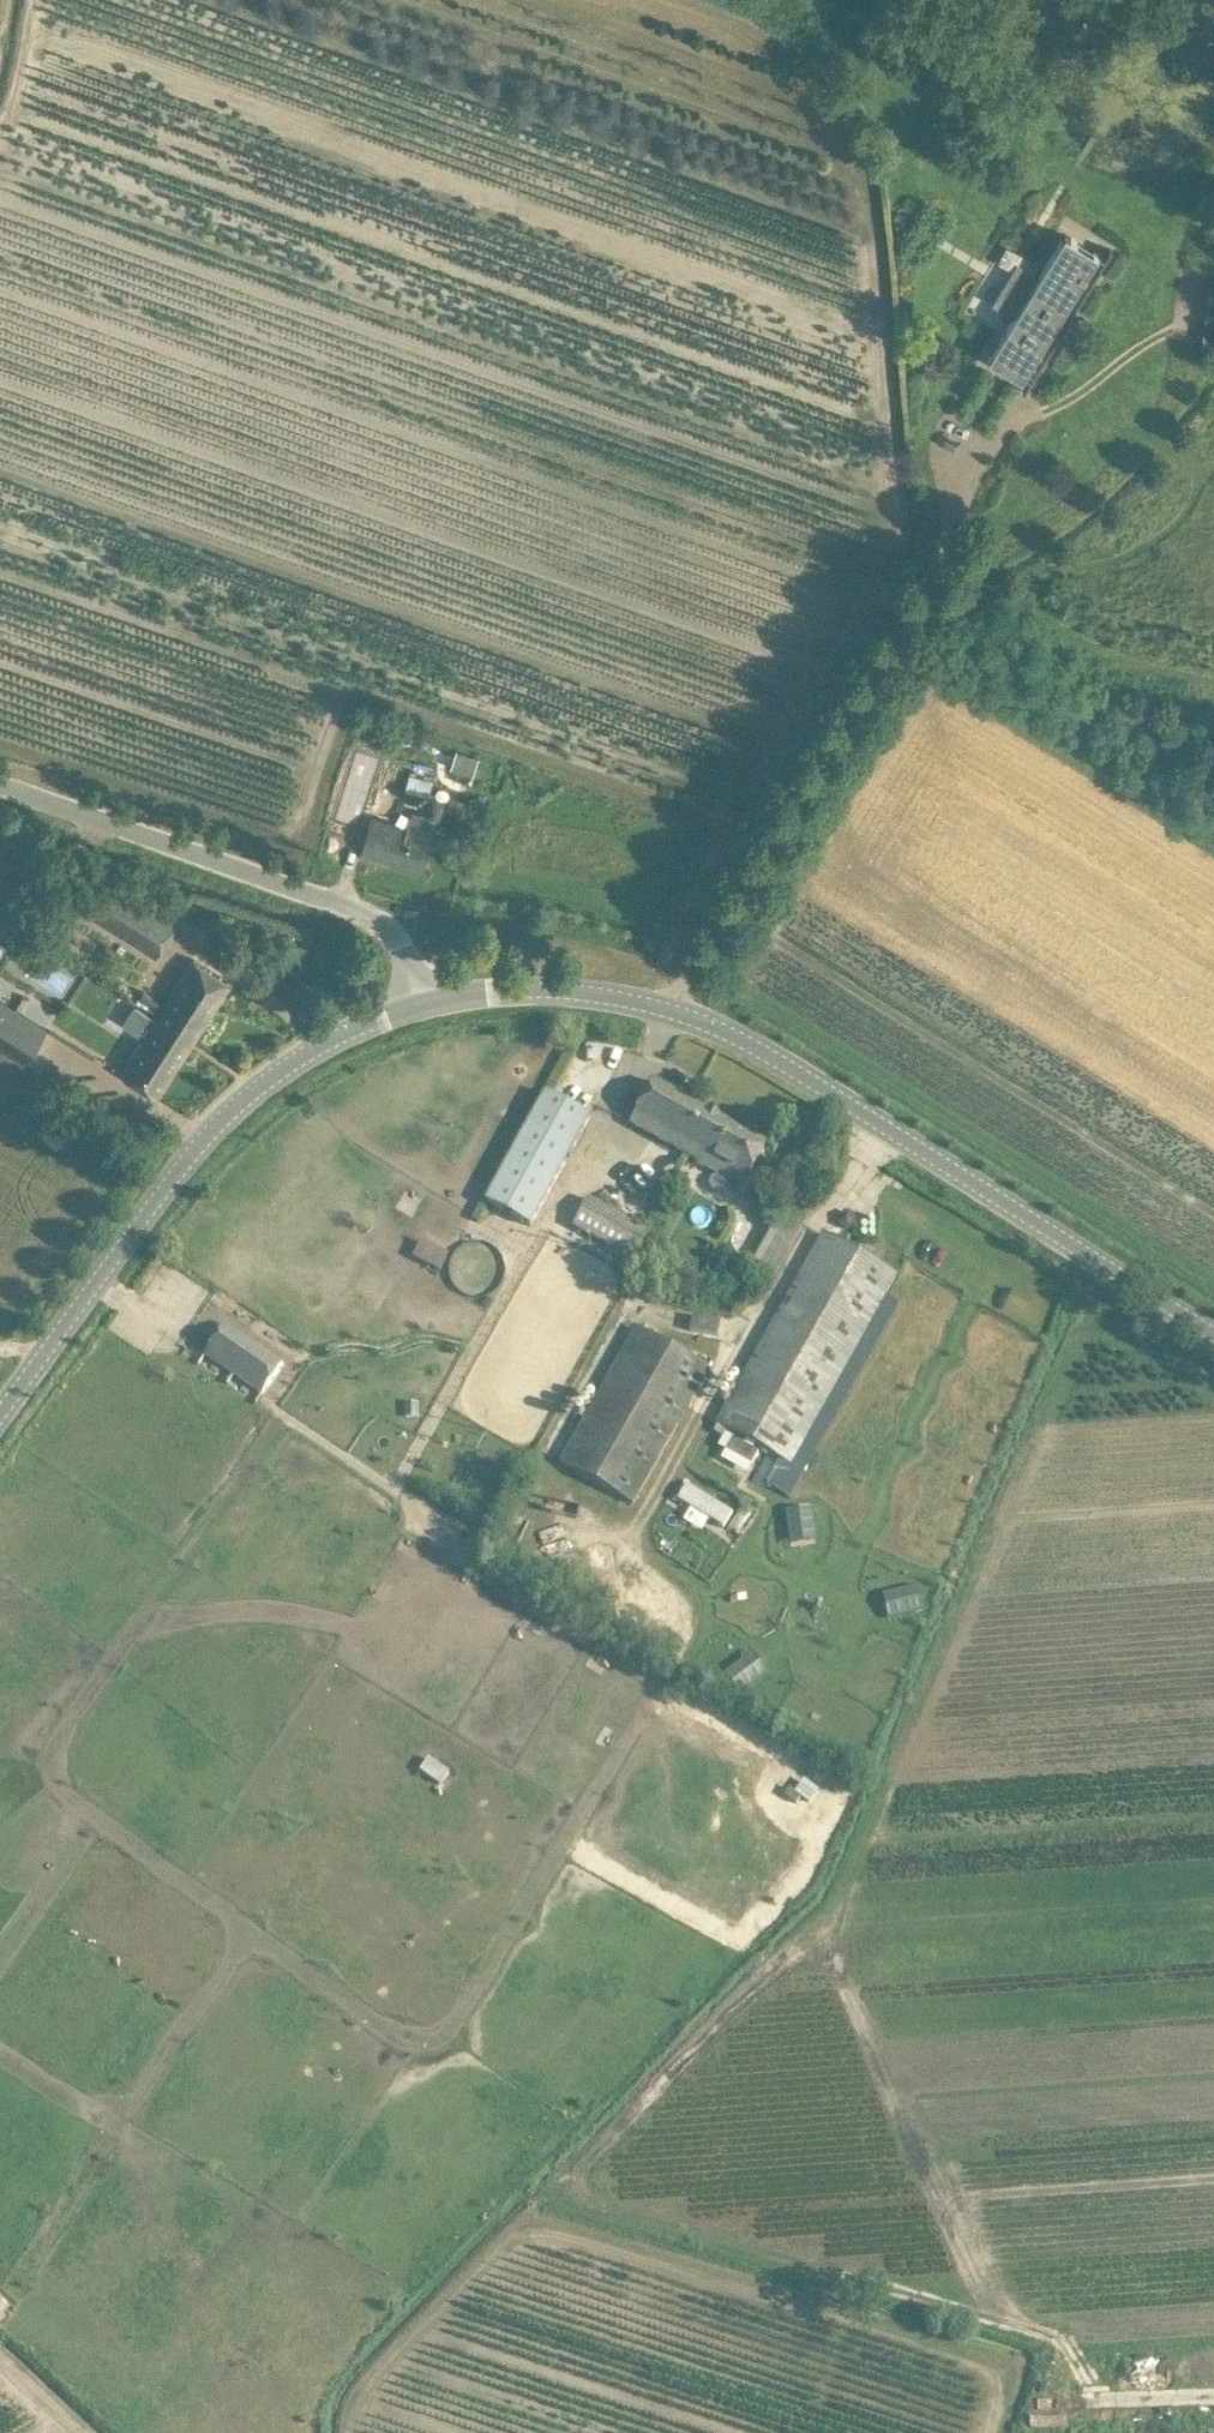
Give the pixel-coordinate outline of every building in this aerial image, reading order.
[(1015,316),(989,357),(1023,378),(1027,373),(1031,376),(1023,388),(1025,389),(1060,332),(1105,257),(1066,233),(1040,274),(1018,261),(993,302),(1015,316)] [(457,751),(451,767),(473,775),(479,758),(457,751)] [(451,796),(447,809),(464,814),(467,801),(451,796)] [(426,850),(434,817),(414,812),(410,828),(373,817),(368,834),(362,857),(383,863),(419,873),(421,874),(426,850)] [(87,911),(156,955),(181,917),(112,873),(87,911)] [(2,923),(0,926),(0,956),(15,930),(2,923)] [(22,962),(33,946),(20,937),(9,953),(22,962)] [(161,1012),(157,1018),(193,1041),(231,982),(195,959),(167,1003),(161,1012)] [(145,990),(139,999),(161,1012),(167,1003),(145,990)] [(25,1061),(46,1028),(0,999),(0,1046),(25,1061)] [(145,1037),(122,1073),(158,1096),(193,1041),(157,1018),(135,1004),(122,1023),(145,1037)] [(756,1165),(767,1144),(654,1081),(630,1123),(651,1135),(709,1168),(716,1156),(750,1175),(756,1165)] [(531,1225),(591,1116),(546,1092),(486,1201),(531,1225)] [(572,1228),(634,1262),(650,1233),(588,1198),(572,1228)] [(718,1424),(714,1431),(723,1436),(727,1429),(767,1451),(752,1476),(789,1497),(900,1300),(886,1293),(896,1275),(877,1265),(874,1263),(824,1235),(812,1256),(718,1423),(718,1424)] [(427,1237),(417,1253),(444,1269),(454,1253),(427,1237)] [(263,1393),(265,1390),(283,1364),(226,1324),(205,1354),(263,1393)] [(677,1426),(709,1369),(637,1329),(561,1462),(633,1503),(642,1487),(677,1426)]
